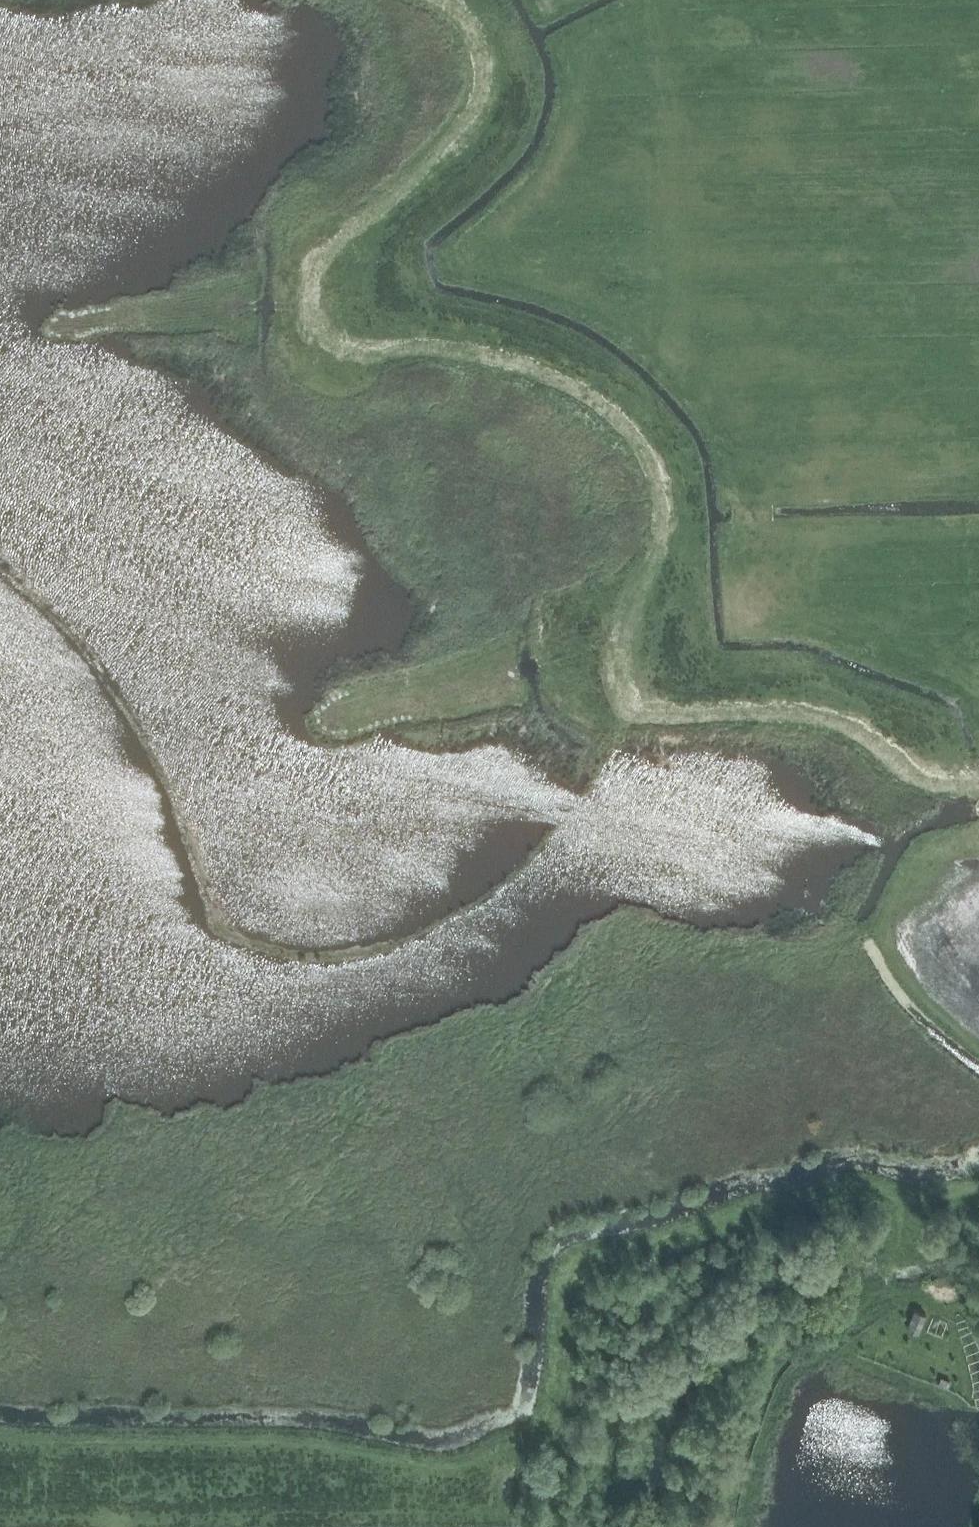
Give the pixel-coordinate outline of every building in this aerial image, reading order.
[(914,1310),(906,1328),(918,1333),(926,1314),(914,1310)]
